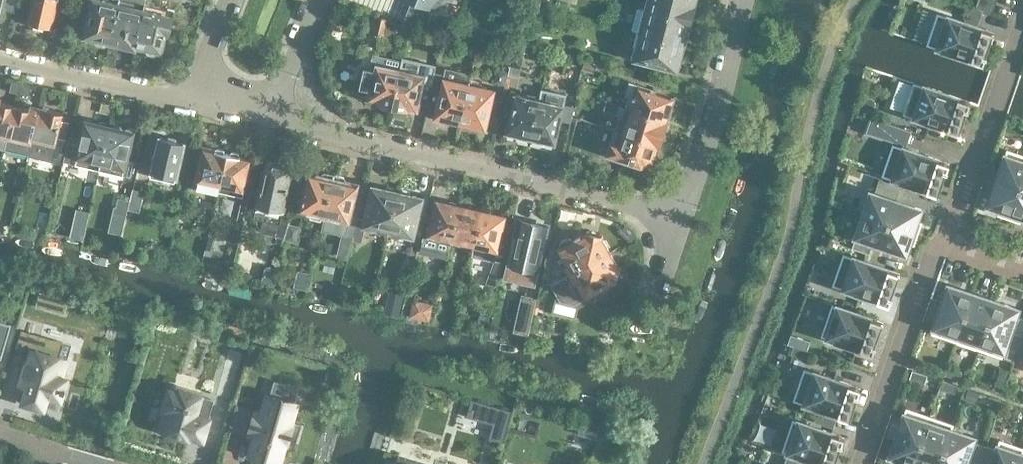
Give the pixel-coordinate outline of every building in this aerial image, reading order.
[(31,5),(33,5),(29,21),(49,26),(52,10),(54,10),(57,0),(32,0),(31,5)] [(109,41),(118,4),(105,0),(92,0),(84,36),(109,41)] [(404,22),(425,30),(434,8),(438,10),(448,0),(413,0),(404,22)] [(648,9),(689,19),(694,0),(646,0),(644,8),(648,9)] [(143,9),(135,45),(161,51),(165,32),(168,32),(173,10),(144,3),(143,9)] [(118,4),(109,41),(135,47),(135,45),(143,9),(118,4)] [(967,4),(961,21),(976,26),(982,9),(967,4)] [(642,33),(682,44),(689,19),(648,9),(644,8),(638,6),(631,31),(642,33)] [(961,21),(937,12),(926,44),(982,63),(988,46),(983,44),(988,30),(976,26),(961,21)] [(375,33),(403,39),(406,24),(378,17),(375,33)] [(682,44),(642,33),(638,48),(633,47),(631,56),(676,68),(682,44)] [(513,50),(524,53),(524,52),(527,53),(529,40),(515,38),(513,50)] [(524,53),(513,50),(508,75),(520,77),(524,53)] [(375,102),(392,105),(400,68),(388,65),(390,57),(375,54),(371,69),(365,68),(362,86),(369,88),(367,97),(375,99),(375,102)] [(444,73),(434,71),(429,90),(440,92),(434,115),(444,117),(447,122),(458,124),(468,83),(459,81),(461,71),(445,67),(444,73)] [(400,68),(392,105),(408,109),(409,107),(416,108),(421,88),(429,90),(434,71),(425,70),(424,73),(400,68)] [(629,108),(667,121),(671,108),(669,104),(672,95),(630,81),(626,93),(633,95),(629,108)] [(969,101),(913,82),(902,113),(953,131),(958,117),(963,119),(969,101)] [(468,83),(458,124),(470,127),(474,124),(484,126),(492,89),(468,83)] [(505,131),(530,137),(538,99),(513,93),(505,131)] [(538,99),(530,137),(553,142),(558,119),(572,122),(575,106),(562,103),(562,104),(538,99)] [(621,131),(659,144),(667,121),(629,108),(617,103),(606,100),(606,101),(599,99),(597,108),(602,110),(603,108),(614,111),(614,112),(626,117),(621,131)] [(4,149),(15,105),(0,101),(0,148),(4,149)] [(37,110),(15,105),(4,149),(28,155),(39,105),(38,105),(37,110)] [(39,105),(28,155),(27,159),(36,161),(41,140),(55,143),(62,111),(39,105)] [(893,142),(881,175),(932,192),(937,178),(942,180),(948,163),(904,148),(910,130),(869,116),(864,132),(893,142)] [(99,168),(109,126),(85,120),(76,159),(66,156),(60,183),(71,185),(76,163),(99,168)] [(109,126),(99,168),(123,173),(133,131),(109,126)] [(659,144),(621,131),(617,143),(610,141),(606,153),(642,165),(655,156),(659,144)] [(162,174),(176,177),(184,142),(158,136),(155,148),(153,147),(150,162),(152,163),(149,175),(162,178),(162,174)] [(191,188),(217,194),(227,152),(203,147),(196,178),(193,177),(191,188)] [(1006,149),(1000,167),(989,164),(976,202),(998,209),(997,214),(998,214),(999,212),(1009,216),(1022,174),(1022,155),(1006,149)] [(227,152),(217,194),(218,189),(243,195),(236,221),(244,223),(251,190),(243,188),(250,158),(227,152)] [(261,231),(285,236),(288,223),(281,222),(283,210),(282,210),(292,164),(267,158),(256,204),(254,216),(264,219),(261,231)] [(294,206),(324,213),(333,176),(308,171),(303,195),(297,193),(294,206)] [(1009,216),(1018,219),(1018,221),(1019,222),(1021,217),(1022,218),(1022,174),(1009,216)] [(333,176),(324,213),(348,218),(357,182),(333,176)] [(388,228),(397,191),(373,185),(365,218),(358,217),(353,240),(361,242),(365,223),(377,225),(375,231),(385,234),(387,228),(388,228)] [(129,209),(140,211),(145,191),(134,189),(129,209)] [(397,191),(388,228),(393,229),(392,234),(404,237),(404,238),(407,239),(405,246),(404,246),(399,267),(413,270),(421,230),(413,228),(421,196),(397,191)] [(921,209),(870,191),(862,214),(918,233),(921,222),(917,220),(921,209)] [(182,207),(189,209),(192,197),(184,195),(182,207)] [(129,199),(118,196),(116,206),(114,205),(108,231),(121,234),(129,199)] [(448,248),(450,237),(458,205),(435,199),(427,237),(429,237),(427,243),(448,248)] [(466,207),(458,205),(450,237),(449,242),(458,244),(459,239),(473,242),(481,208),(469,205),(466,207)] [(77,206),(70,234),(83,237),(90,209),(77,206)] [(481,208),(473,242),(474,243),(471,256),(492,261),(502,215),(492,213),(491,210),(481,208)] [(862,214),(854,237),(855,237),(851,247),(869,253),(872,243),(905,254),(909,243),(914,244),(918,233),(862,214)] [(546,225),(519,219),(505,278),(532,284),(546,225)] [(288,223),(285,236),(286,236),(285,239),(298,242),(302,226),(289,223),(288,223)] [(565,265),(570,274),(610,251),(601,235),(586,231),(575,237),(568,235),(560,239),(554,261),(565,265)] [(203,254),(210,256),(215,234),(208,232),(203,254)] [(610,251),(570,274),(574,280),(571,292),(592,299),(600,295),(602,288),(613,281),(618,267),(610,251)] [(894,270),(843,253),(832,285),(889,304),(895,287),(889,285),(894,270)] [(265,265),(261,281),(273,284),(277,268),(265,265)] [(293,286),(306,290),(310,273),(297,270),(293,286)] [(959,288),(936,281),(923,320),(934,323),(931,333),(955,341),(972,292),(959,288)] [(403,294),(388,291),(383,313),(398,316),(399,311),(403,294)] [(972,292),(955,341),(956,341),(958,336),(979,343),(977,349),(994,300),(982,295),(981,296),(972,293),(972,292)] [(536,297),(522,294),(513,331),(528,334),(536,297)] [(431,318),(434,301),(414,297),(411,314),(431,318)] [(994,300),(977,349),(1013,361),(1016,352),(1022,331),(1022,329),(1012,325),(1018,308),(1006,305),(1007,304),(994,300)] [(877,320),(832,304),(821,335),(872,353),(878,336),(873,334),(877,320)] [(1,358),(11,324),(0,321),(0,358),(1,358)] [(65,359),(49,355),(53,339),(22,330),(15,354),(28,358),(20,384),(28,386),(23,401),(43,407),(45,402),(58,405),(63,390),(64,390),(65,387),(64,386),(66,378),(61,376),(65,359)] [(791,334),(788,343),(793,345),(807,350),(810,341),(791,334)] [(807,350),(793,345),(791,353),(806,358),(808,350),(807,350)] [(228,347),(214,394),(230,398),(243,352),(228,347)] [(962,371),(946,366),(944,374),(959,379),(962,371)] [(860,387),(804,368),(793,399),(844,417),(849,403),(854,405),(860,387)] [(928,375),(912,370),(909,378),(925,384),(928,375)] [(297,397),(301,387),(275,378),(271,388),(297,397)] [(942,380),(939,388),(954,393),(957,385),(942,380)] [(189,435),(203,439),(214,399),(173,387),(172,390),(170,389),(164,409),(166,410),(160,429),(188,438),(189,435)] [(980,392),(968,388),(964,399),(976,403),(980,392)] [(255,410),(248,433),(249,433),(255,434),(250,453),(252,454),(252,457),(276,463),(277,461),(279,461),(285,443),(286,443),(286,444),(287,445),(294,422),(293,421),(293,422),(291,422),(296,403),(294,403),(294,402),(270,394),(270,396),(267,395),(262,413),(256,411),(255,410)] [(495,421),(492,434),(504,437),(511,407),(471,397),(467,413),(495,421)] [(244,432),(251,409),(236,405),(230,428),(244,432)] [(906,408),(903,417),(891,413),(884,436),(895,439),(889,456),(900,460),(900,461),(910,463),(913,463),(929,416),(906,408)] [(929,416),(913,463),(938,463),(952,424),(929,416)] [(782,450),(822,463),(828,463),(832,452),(837,453),(843,436),(793,419),(782,450)] [(598,426),(582,421),(579,433),(589,436),(594,437),(598,426)] [(759,422),(757,438),(769,439),(771,423),(759,422)] [(952,424),(938,463),(965,463),(967,463),(978,463),(984,445),(973,441),(974,437),(951,429),(953,424),(952,424)] [(984,445),(978,463),(1017,463),(1022,447),(999,439),(996,449),(984,445)]
